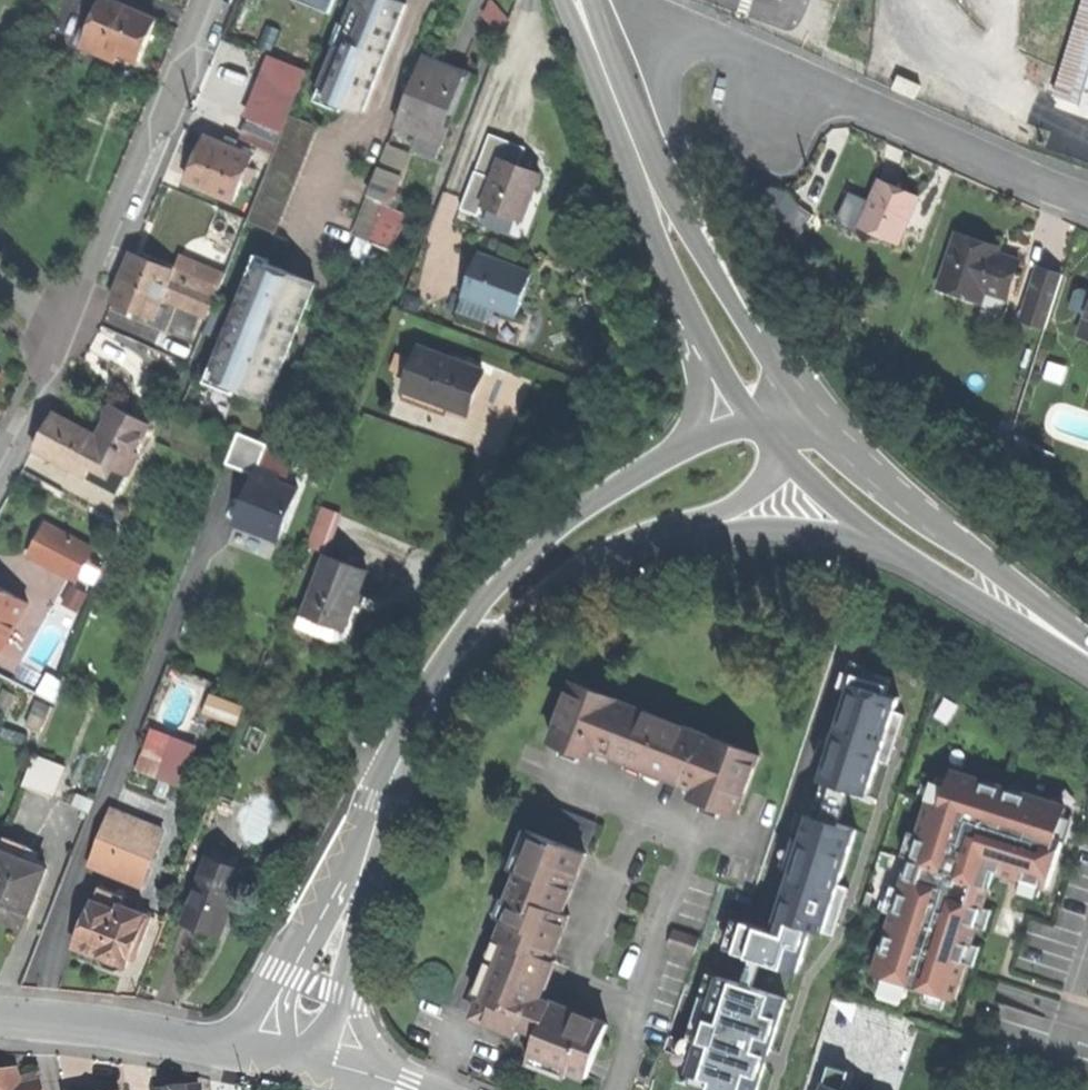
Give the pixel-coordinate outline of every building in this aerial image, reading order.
[(103,0),(102,0),(83,48),(115,61),(118,54),(138,62),(145,42),(154,19),(103,0)] [(320,87),(346,97),(343,104),(364,112),(407,2),(402,0),(354,0),(320,87)] [(1087,105),(1087,0),(1086,0),(1056,95),(1087,105)] [(446,66),(421,57),(397,125),(422,134),(416,151),(437,158),(451,119),(446,117),(462,72),(446,66)] [(467,74),(462,72),(446,117),(451,119),(467,74)] [(318,94),(343,104),(346,97),(320,87),(318,94)] [(246,139),(275,150),(282,130),(253,119),(246,139)] [(242,235),(272,247),(313,139),(284,127),(282,130),(275,150),(242,235)] [(188,184),(234,202),(252,155),(206,138),(197,162),(188,184)] [(385,147),(379,168),(389,171),(396,150),(385,147)] [(407,154),(396,150),(389,171),(400,175),(407,154)] [(480,207),(521,219),(535,173),(515,167),(495,160),(480,207)] [(389,171),(379,168),(370,196),(391,203),(400,175),(389,171)] [(878,180),(859,227),(899,243),(918,196),(900,189),(878,180)] [(779,231),(792,241),(812,214),(799,204),(779,231)] [(956,236),(938,286),(981,301),(984,292),(1005,299),(1017,265),(996,257),(999,251),(979,244),(956,236)] [(112,303),(153,319),(165,288),(171,272),(129,256),(121,279),(112,303)] [(528,274),(475,257),(470,274),(462,297),(515,314),(528,274)] [(182,263),(177,274),(220,291),(224,279),(182,263)] [(1022,322),(1045,329),(1061,276),(1038,269),(1022,322)] [(177,274),(171,272),(165,288),(214,306),(220,291),(177,274)] [(250,272),(242,292),(247,293),(264,277),(250,272)] [(217,381),(231,398),(263,411),(309,295),(286,286),(264,277),(247,293),(242,292),(208,378),(217,381)] [(1000,316),(1005,299),(984,292),(981,301),(938,286),(936,294),(1000,316)] [(1085,317),(1087,305),(1087,295),(1075,291),(1068,313),(1085,317)] [(1087,341),(1087,305),(1085,317),(1079,338),(1087,341)] [(151,349),(185,362),(191,347),(157,333),(151,349)] [(483,372),(419,350),(404,393),(407,393),(446,407),(468,414),(483,372)] [(204,388),(231,398),(217,381),(208,378),(204,388)] [(442,417),(446,407),(407,393),(403,404),(421,410),(442,417)] [(42,434),(33,451),(122,497),(143,457),(139,455),(153,427),(114,407),(98,438),(52,414),(42,434)] [(276,474),(251,464),(227,527),(274,544),(298,490),(274,481),(276,474)] [(309,545),(330,549),(338,509),(317,505),(309,545)] [(41,518),(22,554),(89,589),(108,553),(41,518)] [(363,570),(313,552),(291,612),(341,631),(363,570)] [(71,583),(60,603),(77,611),(88,591),(71,583)] [(1,654),(29,602),(0,586),(0,653),(1,654)] [(945,692),(856,664),(815,787),(900,816),(945,692)] [(582,686),(558,744),(598,761),(602,752),(624,761),(681,784),(700,792),(696,802),(738,820),(763,762),(582,686)] [(208,692),(201,712),(237,723),(243,702),(208,692)] [(181,784),(196,742),(149,725),(134,767),(181,784)] [(23,786),(56,798),(67,767),(35,755),(23,786)] [(1061,808),(944,767),(870,977),(948,1004),(957,978),(993,875),(1047,894),(1074,817),(1060,812),(1061,808)] [(739,905),(728,938),(841,982),(896,827),(813,799),(773,916),(739,905)] [(546,800),(534,834),(580,850),(592,817),(546,800)] [(90,868),(143,887),(162,833),(109,814),(90,868)] [(534,834),(529,832),(516,869),(507,896),(511,897),(497,938),(498,939),(550,957),(566,911),(560,909),(580,850),(534,834)] [(0,857),(0,916),(2,916),(26,926),(47,870),(24,861),(30,847),(7,839),(0,857)] [(199,929),(219,936),(241,874),(206,862),(184,924),(199,929)] [(99,887),(94,902),(116,911),(119,905),(122,896),(99,887)] [(94,902),(76,949),(90,954),(98,958),(124,967),(131,949),(144,914),(119,905),(116,911),(94,902)] [(151,917),(144,914),(131,949),(138,952),(151,917)] [(668,950),(694,959),(700,941),(674,933),(668,950)] [(537,1031),(547,1002),(539,998),(528,995),(535,977),(545,981),(553,958),(550,957),(498,939),(486,973),(478,997),(490,1001),(483,1021),(516,1033),(519,1025),(537,1031)] [(116,974),(124,967),(98,958),(100,968),(116,974)] [(719,961),(677,1079),(707,1089),(770,1089),(804,990),(719,961)] [(539,998),(545,981),(535,977),(528,995),(539,998)] [(471,1017),(483,1021),(490,1001),(478,997),(471,1017)] [(547,1002),(537,1031),(528,1056),(582,1075),(601,1021),(547,1002)] [(874,1027),(877,1028),(897,1033),(902,1017),(884,1012),(874,1027)] [(867,1062),(887,1068),(897,1033),(877,1028),(867,1062)] [(847,1073),(829,1067),(822,1089),(841,1089),(847,1073)] [(18,1080),(16,1071),(0,1075),(0,1089),(21,1089),(18,1080)] [(18,1080),(21,1089),(40,1089),(36,1075),(18,1080)]
